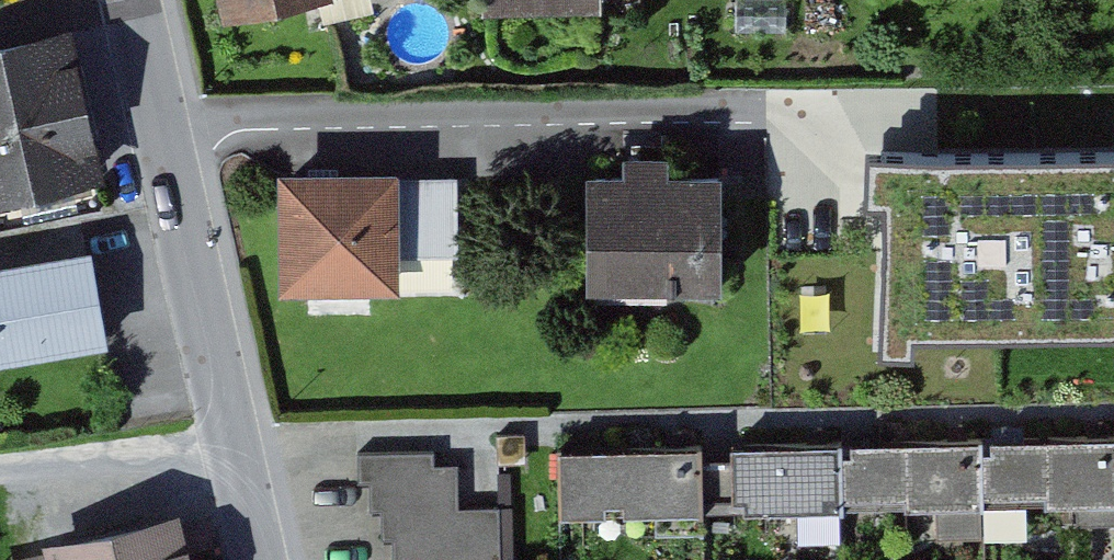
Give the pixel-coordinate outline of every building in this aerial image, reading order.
[(231,10),(288,0),(229,0),(231,10)] [(334,14),(381,6),(380,0),(332,0),(334,14)] [(80,24),(0,42),(0,203),(115,176),(80,24)] [(873,147),(872,196),(888,196),(886,324),(888,324),(888,349),(921,350),(921,328),(1113,332),(1113,151),(873,147)] [(600,180),(600,276),(728,276),(728,180),(675,180),(675,160),(637,160),(637,180),(600,180)] [(403,252),(466,252),(466,175),(432,176),(402,176),(403,252)] [(402,176),(292,176),(292,287),(403,286),(403,252),(402,176)] [(0,267),(0,366),(117,348),(99,250),(0,267)] [(1002,439),(1002,451),(993,451),(994,505),(1088,503),(1113,502),(1113,436),(1002,439)] [(862,442),(863,454),(850,454),(852,508),(949,506),(994,505),(993,451),(992,439),(862,442)] [(712,459),(713,511),(811,509),(852,508),(850,454),(850,442),(742,445),(743,458),(712,459)] [(712,446),(567,449),(569,514),(667,512),(713,511),(712,459),(712,446)] [(391,536),(402,536),(402,559),(512,559),(510,503),(466,504),(465,463),(445,464),(444,447),(366,449),(367,479),(378,479),(379,508),(390,508),(391,536)] [(1088,503),(1089,523),(1113,522),(1113,502),(1088,503)] [(994,536),(994,505),(949,506),(949,537),(994,536)] [(852,537),(852,508),(811,509),(812,538),(852,537)] [(56,559),(202,559),(190,509),(52,541),(56,559)] [(714,531),(713,511),(667,512),(667,532),(714,531)]
